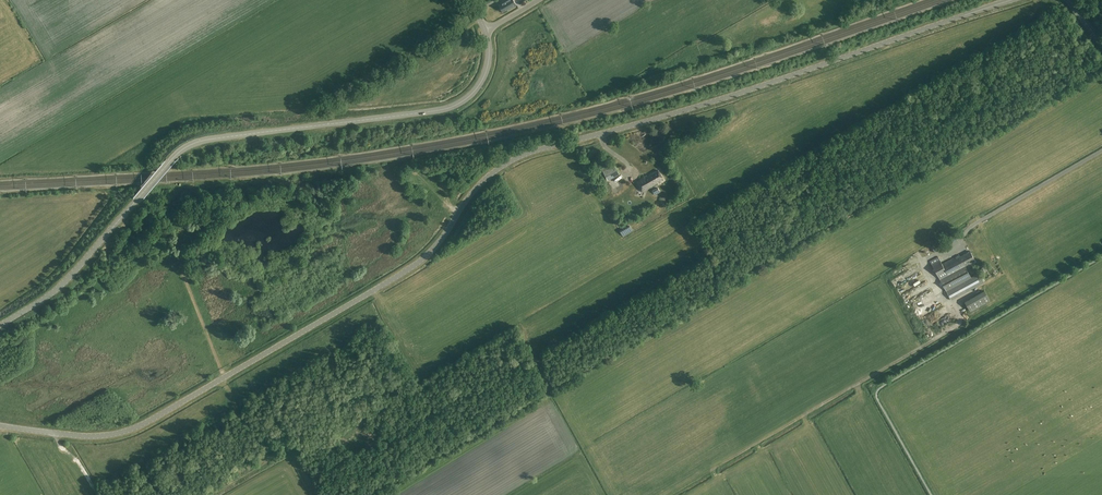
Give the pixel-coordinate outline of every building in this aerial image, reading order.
[(517,5),(514,0),(504,0),(499,3),(500,5),(499,5),(503,11),(508,8),(508,9),(517,5)] [(608,180),(620,174),(614,164),(603,170),(608,180)] [(657,181),(663,178),(658,170),(647,177),(646,175),(636,181),(642,192),(658,183),(657,181)] [(934,252),(940,248),(942,251),(952,245),(951,244),(957,241),(953,233),(947,237),(948,239),(938,243),(931,247),(934,252)] [(974,259),(970,251),(960,256),(959,255),(942,264),(938,257),(931,261),(933,265),(951,300),(958,296),(980,284),(976,275),(971,277),(965,266),(968,264),(967,263),(974,259)] [(965,301),(970,311),(989,300),(984,291),(965,301)]
